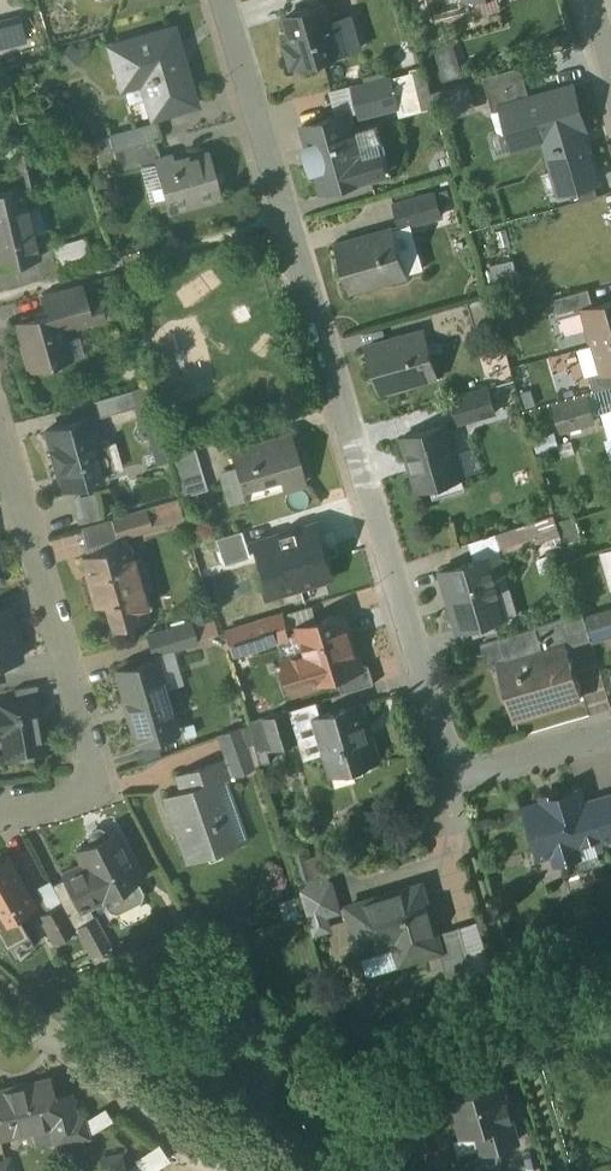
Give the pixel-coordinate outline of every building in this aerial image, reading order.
[(326,4),(285,17),(292,43),(285,45),(292,68),(341,53),(326,4)] [(170,30),(108,49),(119,88),(136,83),(147,119),(192,106),(170,30)] [(530,100),(520,66),(483,77),(493,111),(503,108),(530,100)] [(412,72),(391,78),(398,106),(396,107),(399,117),(421,111),(412,72)] [(391,78),(352,87),(360,116),(396,107),(398,106),(391,78)] [(530,100),(503,108),(517,152),(545,144),(559,192),(597,180),(581,129),(583,128),(571,88),(530,100)] [(349,113),(302,126),(321,192),(386,172),(379,148),(361,153),(349,113)] [(151,126),(106,137),(110,155),(156,143),(151,126)] [(0,189),(0,269),(38,260),(22,196),(46,190),(34,142),(1,151),(10,186),(0,189)] [(208,142),(146,159),(163,218),(225,200),(208,142)] [(435,193),(393,205),(400,228),(442,215),(435,193)] [(393,229),(336,245),(350,291),(406,275),(393,229)] [(54,262),(86,255),(82,237),(50,245),(54,262)] [(486,266),(493,289),(517,281),(510,259),(486,266)] [(38,312),(5,322),(21,375),(66,362),(57,330),(92,320),(81,283),(34,297),(38,312)] [(583,343),(610,334),(610,297),(572,310),(583,343)] [(469,303),(431,313),(437,334),(475,323),(469,303)] [(424,331),(365,347),(379,394),(437,378),(424,331)] [(594,376),(610,371),(610,334),(583,343),(594,376)] [(90,401),(94,416),(129,405),(125,390),(90,401)] [(552,433),(592,425),(585,390),(545,398),(552,433)] [(446,421),(389,438),(406,497),(473,478),(458,427),(494,417),(487,392),(441,406),(446,421)] [(90,412),(31,429),(51,499),(110,482),(90,412)] [(290,434),(230,452),(245,500),(305,483),(290,434)] [(195,448),(169,456),(182,497),(208,489),(195,448)] [(74,520),(95,515),(90,492),(69,497),(74,520)] [(316,523),(257,541),(271,586),(330,568),(316,523)] [(535,524),(465,539),(469,556),(539,542),(535,524)] [(241,531),(215,539),(224,565),(249,557),(241,531)] [(132,537),(72,554),(89,613),(99,610),(106,633),(129,627),(125,612),(151,605),(132,537)] [(490,554),(431,571),(451,639),(509,622),(490,554)] [(0,613),(0,659),(12,658),(7,613),(0,613)] [(284,614),(222,633),(229,654),(291,635),(284,614)] [(298,627),(306,654),(283,661),(294,693),(319,685),(318,682),(337,676),(361,668),(361,667),(344,614),(298,627)] [(564,639),(485,664),(506,729),(584,704),(564,639)] [(155,653),(104,668),(128,748),(179,732),(155,653)] [(361,668),(337,676),(342,693),(374,684),(369,665),(361,667),(361,668)] [(0,701),(0,759),(44,751),(34,695),(0,701)] [(361,703),(315,717),(332,775),(376,762),(364,726),(368,725),(361,703)] [(290,710),(264,718),(273,749),(300,741),(290,710)] [(230,775),(256,765),(240,724),(214,734),(230,775)] [(174,787),(156,793),(182,868),(242,848),(212,761),(170,775),(174,787)] [(513,802),(532,865),(546,860),(550,873),(583,862),(580,852),(610,842),(610,790),(586,797),(581,779),(513,802)] [(68,847),(78,867),(56,878),(71,911),(135,882),(110,828),(68,847)] [(0,857),(0,925),(34,906),(5,854),(0,857)] [(426,870),(338,895),(356,959),(386,950),(392,972),(450,955),(426,870)] [(327,872),(295,882),(306,918),(338,909),(327,872)] [(47,917),(59,913),(50,884),(38,887),(47,917)] [(0,1085),(0,1150),(79,1129),(62,1068),(0,1085)] [(503,1081),(441,1099),(458,1158),(520,1141),(503,1081)] [(166,1160),(155,1143),(131,1159),(139,1170),(149,1170),(166,1160)]
